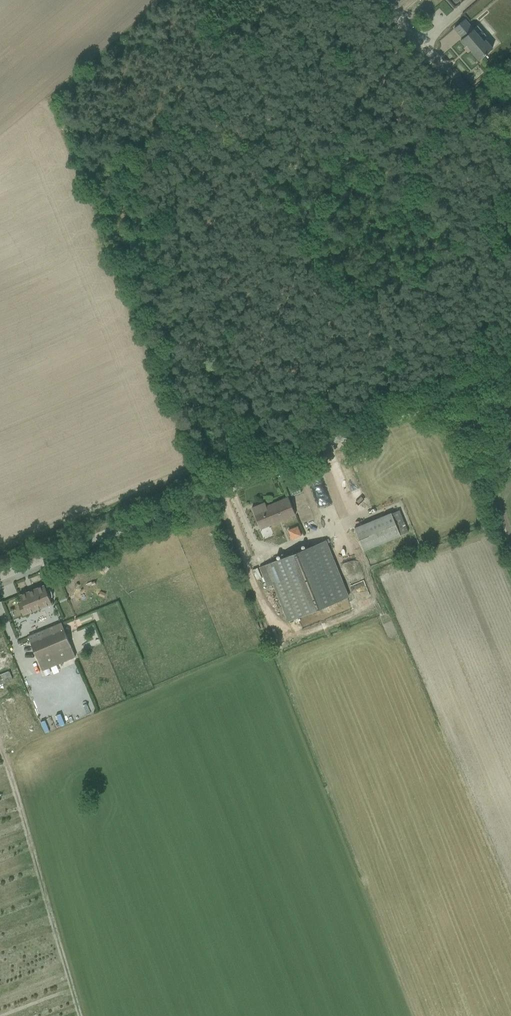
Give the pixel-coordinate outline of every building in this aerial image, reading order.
[(478,61),(493,48),(467,17),(451,30),(478,61)] [(471,453),(473,459),(483,457),(482,451),(471,453)] [(415,479),(398,485),(401,491),(417,486),(415,479)] [(261,502),(244,506),(255,531),(296,516),(288,496),(264,507),(261,502)] [(403,511),(359,527),(367,550),(412,535),(403,511)] [(279,584),(291,621),(353,600),(333,542),(263,566),(271,587),(279,584)] [(45,584),(12,601),(18,617),(54,604),(45,584)] [(38,651),(72,639),(67,624),(33,635),(38,651)] [(75,641),(41,649),(46,674),(80,666),(75,641)]
